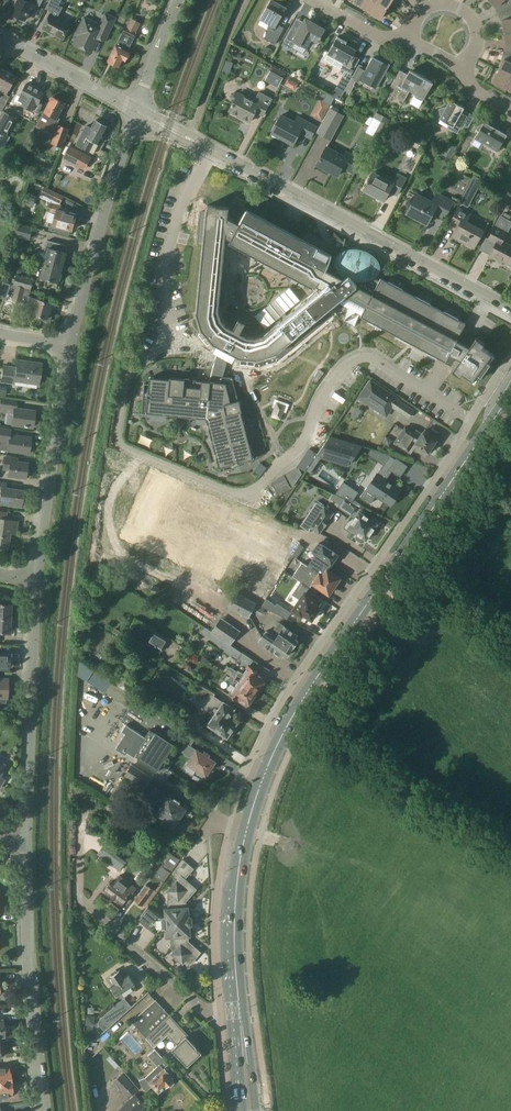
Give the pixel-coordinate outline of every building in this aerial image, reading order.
[(11,12),(25,19),(28,13),(34,15),(39,7),(35,5),(37,0),(18,0),(11,12)] [(42,28),(63,38),(70,23),(58,17),(63,6),(59,4),(61,0),(57,0),(51,11),(51,12),(50,12),(49,13),(42,28)] [(275,44),(284,27),(277,24),(286,7),(273,0),(270,0),(260,18),(268,23),(264,38),(275,44)] [(355,3),(359,6),(366,9),(364,12),(375,18),(377,16),(380,18),(387,7),(375,0),(357,0),(355,3)] [(510,7),(510,0),(490,0),(496,7),(499,13),(498,13),(498,14),(510,7)] [(510,31),(510,7),(498,14),(499,13),(502,19),(504,32),(510,31)] [(79,35),(75,42),(92,52),(99,38),(105,39),(115,15),(106,11),(101,24),(86,16),(76,34),(79,35)] [(116,44),(108,60),(119,66),(123,59),(125,60),(129,51),(128,50),(137,31),(136,30),(140,23),(142,18),(133,15),(127,26),(126,26),(122,32),(116,44)] [(300,44),(306,47),(311,38),(317,42),(325,29),(309,20),(303,22),(298,31),(291,28),(282,45),(289,49),(294,41),(300,45),(300,44)] [(351,74),(360,59),(353,55),(356,50),(350,46),(350,45),(346,43),(347,41),(337,36),(324,59),(351,74)] [(272,50),(265,46),(262,51),(269,55),(272,50)] [(503,51),(505,52),(504,58),(498,70),(510,77),(510,53),(503,51)] [(358,66),(351,78),(344,90),(349,92),(353,85),(352,85),(355,80),(359,82),(360,79),(375,88),(388,65),(373,56),(366,68),(363,69),(358,66)] [(265,74),(267,75),(280,82),(285,73),(270,65),(265,74)] [(9,96),(6,94),(16,77),(0,68),(0,113),(9,96)] [(421,100),(423,97),(424,98),(433,82),(422,76),(410,69),(403,81),(395,77),(387,92),(403,101),(410,90),(416,93),(414,96),(415,98),(419,100),(421,100)] [(498,70),(492,81),(496,83),(494,85),(506,91),(507,89),(510,91),(510,77),(498,70)] [(295,90),(298,84),(289,78),(285,85),(295,90)] [(27,83),(21,94),(18,100),(34,109),(44,92),(27,83)] [(254,101),(238,93),(229,109),(250,121),(255,112),(263,116),(271,100),(258,93),(254,101)] [(38,123),(36,126),(51,134),(60,118),(57,117),(65,103),(52,96),(44,111),(38,123)] [(464,107),(450,99),(447,106),(439,108),(441,117),(440,119),(449,124),(447,127),(457,133),(467,115),(462,112),(464,107)] [(319,109),(315,116),(321,119),(328,105),(320,101),(316,108),(319,109)] [(330,108),(317,132),(330,139),(331,139),(324,135),(330,123),(337,127),(343,115),(330,108)] [(0,116),(0,144),(5,147),(10,136),(6,134),(15,117),(3,111),(0,116)] [(299,133),(311,139),(318,126),(297,115),(294,121),(281,114),(271,132),(293,144),(299,133)] [(493,126),(495,124),(483,117),(476,130),(478,131),(475,138),(498,151),(507,134),(493,126)] [(81,147),(89,152),(95,141),(100,143),(108,126),(95,119),(86,136),(81,147)] [(62,147),(69,128),(58,124),(51,143),(62,147)] [(448,143),(442,155),(447,157),(452,145),(448,143)] [(84,170),(91,157),(69,145),(62,158),(75,165),(83,169),(84,170)] [(353,172),(360,158),(346,150),(345,152),(346,152),(344,156),(326,146),(316,164),(337,175),(341,166),(353,172)] [(397,172),(392,182),(373,171),(363,188),(384,200),(388,191),(397,196),(407,177),(397,172)] [(477,189),(482,180),(473,175),(469,184),(477,189)] [(56,213),(53,224),(51,223),(49,229),(69,234),(70,229),(72,229),(73,227),(75,228),(76,221),(74,221),(76,214),(69,212),(69,210),(62,208),(61,210),(60,210),(61,204),(60,204),(60,203),(64,196),(44,186),(41,193),(52,199),(49,211),(56,213)] [(406,212),(427,222),(432,212),(445,219),(454,201),(436,191),(431,201),(416,194),(406,212)] [(468,207),(471,201),(462,196),(459,202),(468,207)] [(248,208),(243,217),(229,209),(230,205),(208,203),(208,210),(206,210),(203,239),(205,239),(198,311),(204,328),(215,342),(219,345),(218,347),(214,357),(211,366),(210,380),(203,379),(203,380),(197,380),(197,379),(171,376),(171,378),(150,376),(150,383),(145,382),(142,413),(167,415),(168,413),(207,416),(220,466),(224,465),(225,469),(240,465),(239,462),(254,458),(240,399),(238,399),(233,376),(222,375),(225,361),(230,350),(239,355),(257,357),(275,351),(281,346),(282,347),(294,337),(320,317),(319,315),(339,299),(342,303),(369,318),(369,319),(382,327),(383,325),(410,341),(411,340),(425,348),(425,349),(438,356),(439,355),(446,359),(447,358),(452,362),(457,355),(462,358),(454,369),(462,375),(464,372),(475,380),(477,378),(478,379),(494,357),(493,356),(494,353),(484,345),(486,343),(477,336),(470,345),(464,341),(468,332),(462,329),(466,323),(458,318),(459,316),(446,309),(445,311),(430,303),(431,302),(418,295),(417,296),(402,288),(403,287),(390,280),(389,281),(382,277),(380,279),(375,276),(379,272),(380,268),(380,263),(378,258),(375,255),(371,251),(366,249),(362,248),(354,247),(350,247),(346,248),(342,250),(333,248),(332,253),(248,208)] [(457,228),(453,236),(459,239),(460,238),(465,241),(465,242),(474,247),(483,230),(467,221),(471,213),(458,206),(448,224),(457,228)] [(495,224),(487,239),(496,244),(489,255),(497,259),(498,258),(510,266),(510,265),(510,245),(503,241),(508,231),(510,224),(510,221),(508,219),(510,216),(504,212),(502,216),(499,215),(495,224)] [(29,239),(31,226),(17,223),(15,235),(29,239)] [(62,267),(66,252),(68,245),(48,240),(44,253),(41,252),(38,261),(44,262),(62,267)] [(39,270),(36,282),(44,284),(44,285),(56,288),(62,267),(44,262),(42,271),(39,270)] [(33,278),(16,274),(13,285),(31,288),(33,278)] [(49,312),(51,302),(29,296),(31,290),(17,286),(13,301),(20,303),(20,301),(34,305),(32,313),(38,315),(38,318),(49,321),(52,312),(49,312)] [(264,328),(300,300),(290,287),(254,316),(264,328)] [(16,366),(2,364),(0,379),(0,381),(14,383),(14,381),(38,385),(41,363),(17,359),(16,366)] [(410,418),(414,410),(372,381),(373,381),(372,380),(360,397),(387,416),(391,411),(390,410),(392,406),(410,418)] [(12,424),(33,427),(35,411),(16,408),(17,399),(7,398),(1,397),(0,402),(0,408),(7,409),(5,423),(12,424)] [(280,420),(286,405),(276,401),(270,417),(280,420)] [(7,450),(28,454),(28,452),(30,451),(31,447),(29,445),(31,437),(10,434),(11,428),(0,426),(0,441),(0,444),(0,449),(7,450)] [(418,451),(419,449),(426,453),(437,438),(424,430),(421,434),(415,430),(414,433),(405,427),(394,442),(410,453),(413,448),(418,451)] [(330,435),(316,455),(321,457),(339,462),(348,465),(362,445),(350,441),(330,435)] [(10,460),(11,456),(4,455),(2,469),(8,470),(8,476),(25,478),(25,477),(28,476),(29,471),(26,470),(27,463),(10,460)] [(377,472),(361,495),(371,502),(375,496),(391,507),(403,489),(387,478),(389,475),(392,471),(388,468),(395,459),(392,456),(390,455),(378,473),(377,472)] [(301,458),(297,465),(304,470),(309,463),(301,458)] [(260,474),(266,467),(260,462),(254,470),(260,474)] [(285,474),(292,486),(301,473),(298,467),(285,474)] [(283,475),(271,482),(278,493),(289,487),(283,475)] [(1,491),(0,496),(0,503),(22,505),(24,490),(6,488),(7,482),(0,481),(0,491),(1,491)] [(335,493),(352,501),(359,492),(343,481),(335,493)] [(345,499),(339,507),(351,515),(357,507),(345,499)] [(324,507),(323,508),(316,503),(300,526),(308,531),(311,528),(319,534),(333,513),(324,507)] [(0,510),(0,545),(7,546),(9,533),(15,534),(17,520),(6,519),(7,511),(0,510)] [(377,524),(358,511),(348,527),(357,533),(355,537),(356,539),(361,542),(363,542),(365,539),(366,539),(377,524)] [(302,561),(301,562),(318,574),(319,574),(322,576),(330,565),(331,566),(332,564),(333,565),(340,556),(338,555),(324,544),(323,544),(318,543),(312,551),(316,554),(311,561),(308,565),(302,561)] [(328,570),(331,566),(330,565),(322,576),(319,574),(318,574),(301,562),(292,575),(301,581),(309,587),(313,582),(328,594),(340,578),(328,570)] [(304,594),(293,610),(302,615),(303,613),(312,619),(318,610),(315,608),(320,602),(307,593),(310,588),(309,587),(301,581),(296,588),(304,594)] [(227,607),(248,618),(256,603),(235,592),(227,607)] [(262,602),(270,606),(273,599),(265,595),(262,602)] [(10,617),(10,603),(0,602),(0,617),(10,617)] [(287,617),(292,610),(281,603),(276,610),(287,617)] [(9,631),(10,617),(0,617),(0,631),(9,631)] [(218,620),(210,631),(224,640),(230,644),(238,633),(218,620)] [(271,633),(292,648),(298,639),(294,637),(296,634),(285,626),(279,622),(275,628),(271,633)] [(253,660),(242,652),(230,644),(224,640),(210,631),(204,626),(200,632),(220,646),(249,666),(243,675),(238,671),(237,672),(229,666),(229,667),(226,665),(223,669),(232,674),(257,692),(265,679),(257,673),(258,671),(249,665),(253,660)] [(162,649),(168,638),(155,630),(149,641),(162,649)] [(271,633),(271,634),(265,630),(258,641),(261,643),(269,648),(281,656),(283,653),(287,656),(292,648),(271,633)] [(8,667),(8,665),(10,665),(10,659),(8,659),(8,652),(0,652),(0,666),(8,667)] [(247,705),(257,692),(232,674),(229,678),(233,681),(237,684),(230,693),(247,705)] [(215,716),(209,724),(227,736),(228,735),(230,736),(233,735),(237,729),(237,725),(235,724),(235,723),(227,718),(233,709),(223,703),(224,702),(214,695),(215,693),(199,684),(189,698),(204,709),(205,709),(215,716)] [(148,706),(145,709),(133,702),(121,721),(126,724),(121,730),(125,732),(117,745),(135,756),(168,777),(172,771),(161,764),(177,738),(184,743),(179,750),(192,758),(188,763),(198,769),(194,775),(201,779),(205,774),(206,775),(215,761),(208,757),(210,754),(203,750),(201,752),(190,745),(195,737),(183,729),(164,716),(148,706)] [(125,775),(145,788),(152,777),(132,765),(125,775)] [(174,822),(175,823),(184,808),(178,804),(180,801),(174,798),(173,799),(169,797),(159,813),(167,819),(164,824),(170,828),(174,822)] [(128,853),(112,842),(111,843),(107,841),(97,856),(119,872),(130,856),(127,854),(128,853)] [(154,878),(148,885),(146,884),(134,899),(143,905),(160,882),(161,882),(169,872),(169,871),(178,858),(165,849),(158,859),(163,863),(161,865),(152,877),(154,878)] [(194,868),(183,858),(172,873),(178,878),(171,888),(175,891),(168,897),(169,908),(165,908),(165,917),(163,916),(148,905),(138,918),(157,934),(160,931),(166,931),(166,937),(170,937),(171,947),(177,952),(174,956),(183,963),(186,960),(190,963),(200,952),(187,940),(187,936),(190,935),(188,906),(185,906),(184,902),(196,889),(185,879),(194,868)] [(105,890),(122,903),(134,886),(119,875),(114,883),(111,881),(105,890)] [(112,986),(118,996),(136,984),(129,974),(125,977),(120,970),(119,972),(117,969),(112,973),(113,975),(111,977),(116,983),(112,986)] [(124,998),(114,1008),(101,1019),(108,1028),(132,1006),(124,998)] [(146,1038),(170,1015),(156,999),(132,1021),(146,1038)] [(94,1025),(95,1015),(86,1015),(86,1024),(94,1025)] [(170,1015),(146,1038),(154,1047),(168,1035),(177,1045),(172,1049),(188,1066),(202,1052),(192,1041),(193,1040),(170,1015)] [(167,1085),(168,1087),(174,1082),(173,1080),(174,1079),(170,1074),(174,1070),(155,1049),(148,1055),(157,1066),(146,1076),(146,1077),(139,1080),(142,1087),(146,1091),(153,1085),(159,1092),(167,1085)] [(96,1062),(95,1062),(110,1079),(121,1070),(106,1054),(96,1062)] [(12,1080),(10,1065),(0,1066),(0,1082),(12,1080)] [(146,1104),(136,1094),(139,1091),(122,1073),(113,1082),(129,1098),(116,1110),(117,1110),(142,1110),(145,1109),(143,1107),(146,1104)] [(2,1099),(2,1097),(13,1096),(12,1080),(0,1082),(0,1099),(2,1099)]
